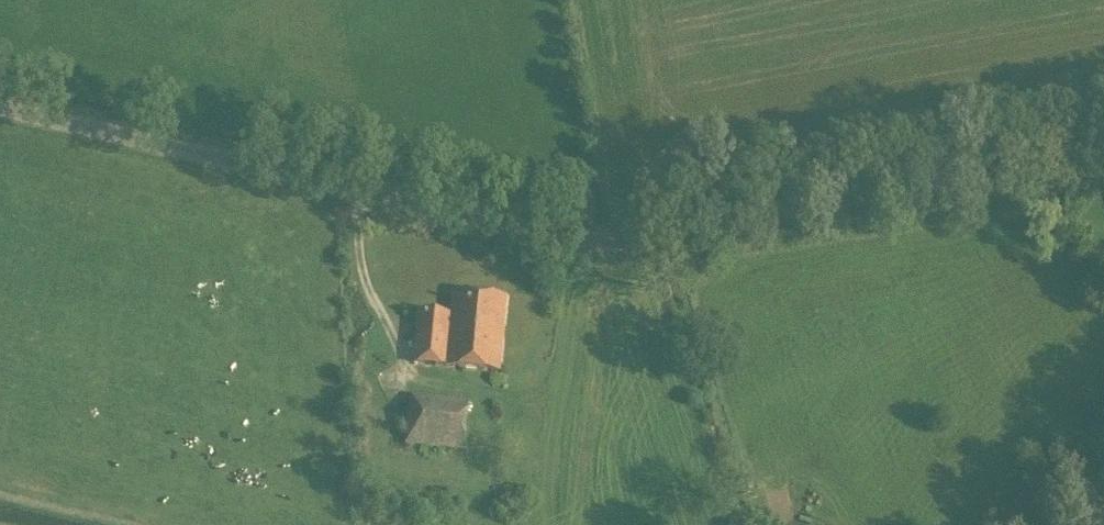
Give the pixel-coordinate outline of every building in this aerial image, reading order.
[(452,294),(450,317),(418,314),(413,364),(499,373),(506,299),(452,294)] [(409,396),(404,446),(463,452),(468,402),(409,396)]
